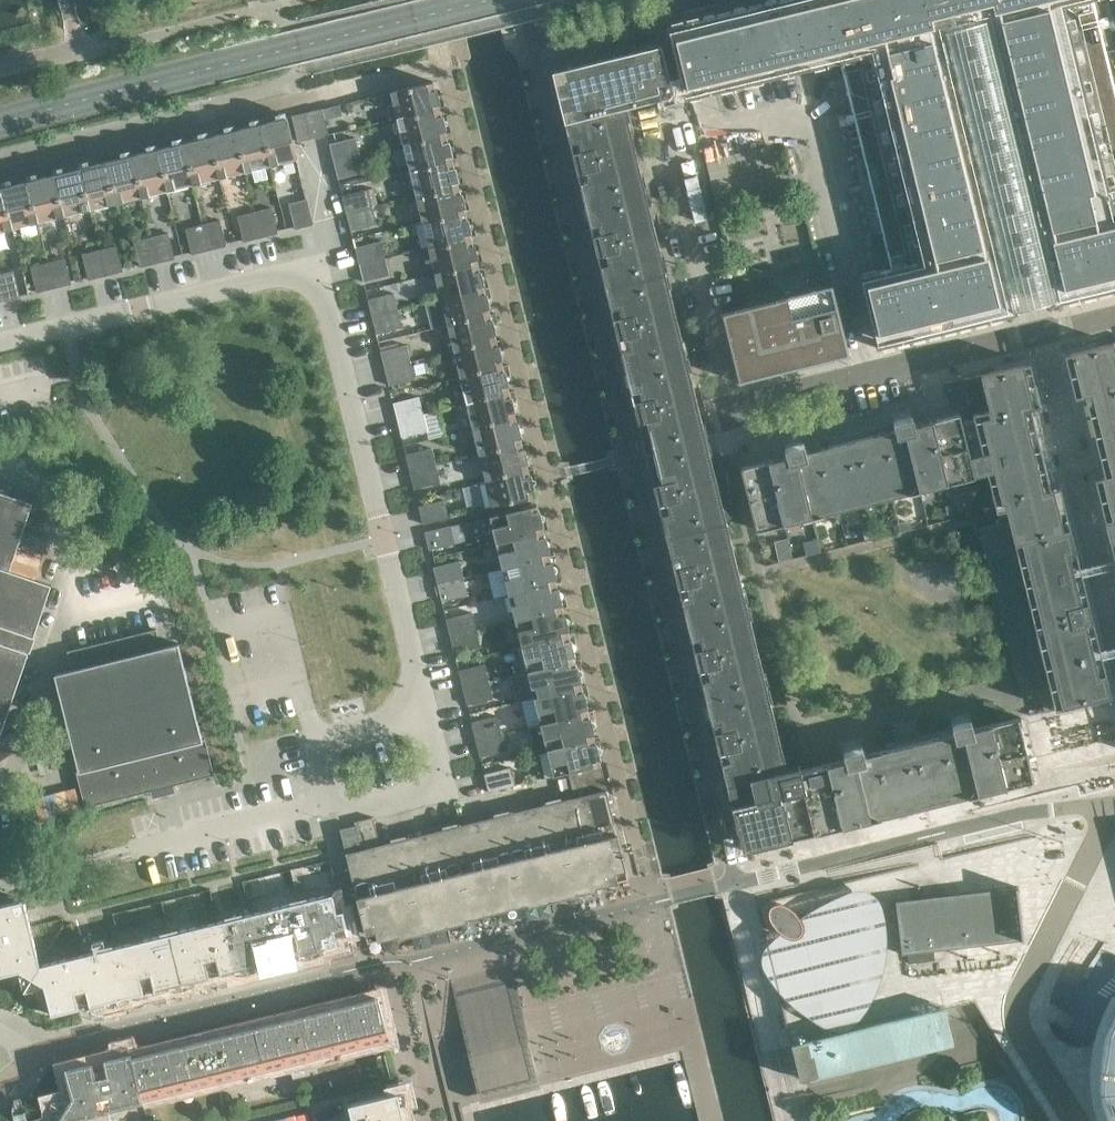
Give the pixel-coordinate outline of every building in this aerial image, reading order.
[(948,29),(983,21),(1044,271),(1048,288),(1049,288),(1053,304),(1114,289),(1114,94),(1114,89),(1106,56),(1092,0),(772,0),(666,26),(670,44),(677,42),(684,71),(677,72),(683,99),(715,91),(799,70),(809,68),(817,66),(830,63),(840,60),(847,86),(854,117),(870,180),(878,211),(885,241),(891,267),(881,269),(858,275),(859,278),(859,280),(872,332),(876,347),(1015,313),(1012,298),(1013,297),(1009,279),(948,29)] [(1014,287),(1020,314),(1060,306),(1053,278),(984,0),(941,0),(1014,287)] [(677,42),(670,44),(662,46),(669,74),(677,72),(684,71),(677,42)] [(645,48),(644,48),(552,70),(564,121),(625,106),(674,94),(669,74),(662,46),(659,47),(659,45),(657,45),(657,47),(646,49),(645,48)] [(439,108),(433,81),(390,91),(396,118),(439,108)] [(717,455),(711,457),(706,440),(701,418),(625,106),(564,121),(572,152),(597,256),(600,269),(612,318),(629,388),(633,401),(640,433),(646,455),(650,471),(658,504),(661,517),(670,553),(673,566),(676,576),(743,851),(1040,778),(1046,799),(1114,783),(1114,342),(1064,354),(1045,359),(1030,362),(1017,365),(941,384),(949,416),(914,424),(911,410),(891,415),(894,424),(827,440),(829,445),(806,451),(802,437),(783,441),(786,456),(740,467),(764,564),(948,519),(951,531),(972,526),(1019,717),(972,728),(969,714),(950,718),(952,728),(886,744),(887,749),(864,754),(860,740),(841,745),(845,759),(809,768),(772,618),(768,619),(736,490),(725,492),(717,455)] [(322,108),(305,112),(311,138),(328,134),(322,108)] [(446,134),(439,108),(396,118),(403,144),(446,134)] [(298,141),(311,138),(305,112),(292,115),(298,141)] [(285,115),(283,113),(278,114),(276,117),(277,119),(261,123),(271,167),(298,160),(287,117),(286,117),(285,115)] [(260,121),(257,119),(252,120),(251,123),(251,126),(234,130),(245,173),(271,167),(261,123),(260,121)] [(234,127),(231,125),(226,127),(225,130),(225,132),(209,136),(219,179),(245,173),(234,130),(234,127)] [(208,134),(205,132),(200,133),(199,136),(199,138),(183,142),(193,186),(219,179),(209,136),(208,134)] [(452,159),(446,134),(403,144),(409,170),(452,159)] [(182,140),(179,138),(175,139),(173,142),(173,145),(157,149),(167,192),(193,186),(183,142),(182,140)] [(355,138),(329,144),(333,161),(359,155),(355,138)] [(156,146),(154,144),(148,146),(147,149),(147,151),(131,155),(142,198),(167,192),(157,149),(156,146)] [(709,162),(721,210),(784,195),(772,146),(709,162)] [(131,153),(128,151),(123,152),(121,155),(122,157),(105,161),(116,205),(142,198),(131,155),(131,153)] [(364,172),(359,155),(333,161),(338,178),(364,172)] [(458,185),(452,159),(409,170),(416,196),(458,185)] [(88,163),(86,161),(80,162),(79,165),(79,168),(90,211),(116,205),(105,161),(89,165),(88,163)] [(62,170),(59,168),(54,169),(53,171),(54,174),(64,217),(90,211),(79,168),(63,172),(62,170)] [(37,176),(34,174),(29,175),(27,178),(28,181),(38,224),(64,217),(54,174),(37,178),(37,176)] [(11,182),(8,180),(3,181),(1,184),(2,187),(13,230),(38,224),(28,181),(12,184),(11,182)] [(465,211),(458,185),(416,196),(422,222),(465,211)] [(13,230),(2,187),(0,187),(0,233),(13,230)] [(368,189),(342,195),(346,213),(372,207),(368,189)] [(313,224),(307,199),(289,203),(295,229),(313,224)] [(272,207),(255,212),(261,237),(278,233),(272,207)] [(376,224),(372,207),(346,213),(350,230),(376,224)] [(471,237),(465,211),(422,222),(428,248),(471,237)] [(261,237),(255,212),(237,216),(243,242),(261,237)] [(220,220),(203,224),(209,250),(226,246),(220,220)] [(209,250),(203,224),(186,229),(192,254),(209,250)] [(168,233),(151,237),(157,263),(174,259),(168,233)] [(157,263),(151,237),(134,241),(140,267),(157,263)] [(478,263),(471,237),(428,248),(435,274),(478,263)] [(381,241),(355,247),(359,265),(385,258),(381,241)] [(117,246),(100,250),(106,276),(123,271),(117,246)] [(106,276),(100,250),(82,254),(89,280),(106,276)] [(65,258),(48,262),(54,288),(72,284),(65,258)] [(389,275),(385,258),(359,265),(363,282),(389,275)] [(54,288),(48,262),(31,267),(37,292),(54,288)] [(484,289),(478,263),(435,274),(441,299),(484,289)] [(0,274),(0,291),(2,301),(20,297),(14,271),(0,274)] [(831,284),(721,311),(738,381),(849,354),(831,284)] [(490,315),(484,289),(441,299),(447,326),(490,315)] [(393,293),(367,299),(372,317),(397,310),(393,293)] [(402,328),(397,310),(372,317),(376,334),(402,328)] [(497,341),(490,315),(447,326),(454,351),(497,341)] [(503,366),(497,341),(454,351),(460,377),(503,366)] [(406,345),(383,350),(380,351),(384,368),(410,362),(406,345)] [(414,379),(410,362),(384,368),(389,386),(414,379)] [(509,393),(503,366),(460,377),(466,403),(509,393)] [(516,418),(509,393),(466,403),(473,429),(516,418)] [(419,397),(396,402),(393,403),(397,421),(423,414),(419,397)] [(427,431),(423,414),(397,421),(401,438),(427,431)] [(522,444),(516,418),(473,429),(479,455),(522,444)] [(528,470),(522,444),(479,455),(485,481),(528,470)] [(432,448),(408,454),(405,455),(410,472),(436,465),(432,448)] [(440,483),(436,465),(410,472),(414,489),(440,483)] [(535,496),(528,470),(485,481),(479,482),(485,508),(535,496)] [(28,651),(20,649),(25,634),(34,637),(51,584),(10,570),(32,503),(0,492),(0,735),(28,651)] [(444,500),(421,506),(418,506),(423,524),(449,517),(444,500)] [(543,531),(536,504),(489,516),(496,542),(543,531)] [(455,544),(450,525),(425,532),(429,550),(455,544)] [(549,556),(543,531),(496,542),(502,568),(549,556)] [(556,583),(549,556),(502,568),(508,594),(556,583)] [(459,560),(436,566),(433,567),(437,584),(463,578),(459,560)] [(467,595),(463,578),(437,584),(441,601),(467,595)] [(562,608),(556,583),(508,594),(515,620),(562,608)] [(568,634),(562,608),(515,620),(521,646),(568,634)] [(472,612),(446,618),(450,636),(476,629),(472,612)] [(71,669),(54,674),(78,770),(75,771),(84,807),(150,791),(152,797),(174,792),(172,785),(213,775),(204,739),(201,739),(178,643),(160,647),(156,629),(67,651),(71,669)] [(480,646),(476,629),(450,636),(454,653),(480,646)] [(575,660),(568,634),(521,646),(527,672),(575,660)] [(581,686),(575,660),(527,672),(534,698),(581,686)] [(484,664),(458,670),(463,688),(488,681),(484,664)] [(493,698),(488,681),(463,688),(467,705),(493,698)] [(587,712),(581,686),(534,698),(540,724),(587,712)] [(594,738),(587,712),(540,724),(523,728),(529,754),(546,750),(594,738)] [(497,716),(474,721),(471,722),(475,739),(501,733),(497,716)] [(919,735),(916,719),(892,725),(895,741),(919,735)] [(505,750),(501,733),(475,739),(479,756),(505,750)] [(600,764),(594,738),(546,750),(529,754),(535,780),(553,776),(568,772),(600,764)] [(600,764),(568,772),(573,796),(580,795),(606,788),(600,764)] [(510,768),(487,773),(484,774),(488,792),(514,785),(510,768)] [(566,777),(558,779),(560,790),(568,788),(566,777)] [(379,845),(361,849),(345,853),(367,943),(628,879),(606,788),(580,795),(573,796),(379,845)] [(354,821),(355,825),(361,849),(379,845),(373,817),(354,821)] [(361,849),(355,825),(339,829),(345,853),(361,849)] [(885,896),(865,890),(811,918),(799,909),(788,906),(778,909),(778,920),(789,932),(770,956),(770,968),(810,1014),(836,1032),(850,1032),(870,1023),(880,1003),(893,978),(897,954),(893,914),(885,896)] [(1013,890),(904,904),(910,955),(1020,940),(1013,890)] [(332,893),(299,902),(311,951),(347,942),(348,945),(349,945),(348,942),(350,941),(343,910),(336,912),(332,893)] [(0,905),(0,976),(19,971),(32,979),(40,965),(23,900),(0,905)] [(311,951),(299,902),(234,918),(246,967),(273,960),(273,963),(275,963),(274,960),(311,951)] [(246,967),(234,918),(169,934),(181,983),(218,974),(219,977),(221,976),(220,973),(246,967)] [(181,983),(169,934),(104,950),(116,999),(143,992),(144,995),(146,995),(145,992),(181,983)] [(116,999),(104,950),(40,965),(32,979),(45,986),(52,1015),(89,1006),(90,1009),(91,1008),(90,1005),(116,999)] [(526,1035),(512,978),(482,986),(455,992),(469,1049),(470,1054),(469,1054),(479,1093),(478,1093),(480,1101),(541,1086),(539,1078),(538,1078),(528,1039),(527,1040),(526,1035)] [(387,1038),(377,996),(353,1002),(363,1044),(387,1038)] [(363,1044),(353,1002),(328,1008),(338,1050),(363,1044)] [(338,1050),(328,1008),(304,1014),(314,1056),(338,1050)] [(959,1010),(800,1045),(811,1083),(971,1044),(959,1010)] [(314,1056),(304,1014),(279,1020),(289,1062),(314,1056)] [(289,1062),(279,1020),(254,1026),(265,1068),(289,1062)] [(265,1068),(254,1026),(230,1032),(240,1074),(265,1068)] [(240,1074),(230,1032),(205,1038),(215,1080),(240,1074)] [(215,1080),(205,1038),(181,1044),(191,1086),(215,1080)] [(191,1086),(181,1044),(156,1050),(166,1092),(191,1086)] [(166,1092),(156,1050),(131,1056),(142,1098),(166,1092)] [(131,1056),(131,1053),(103,1060),(102,1057),(101,1057),(102,1060),(64,1069),(71,1097),(63,1110),(77,1118),(143,1102),(142,1098),(131,1056)] [(397,1092),(348,1103),(352,1120),(404,1120),(397,1092)] [(63,1110),(57,1120),(78,1120),(77,1118),(63,1110)]
